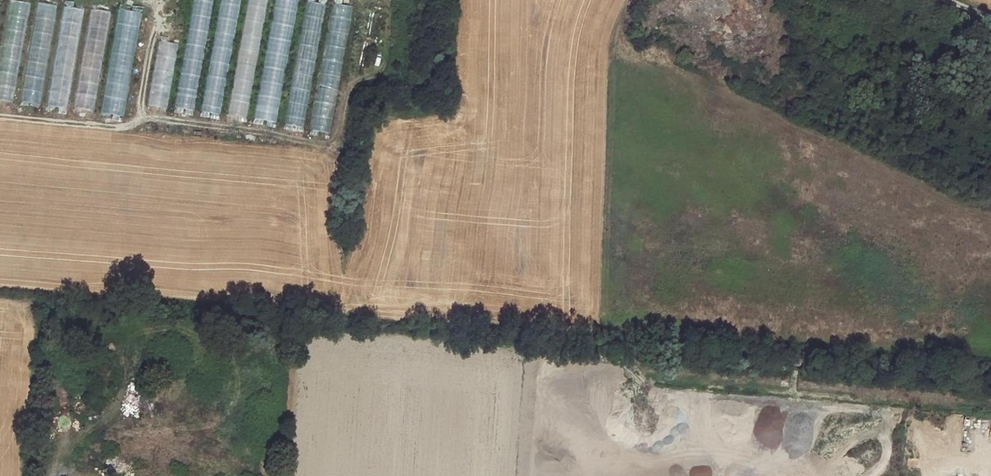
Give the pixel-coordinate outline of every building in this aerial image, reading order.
[(175,107),(194,110),(213,0),(193,0),(175,107)] [(201,112),(220,115),(240,0),(221,0),(201,112)] [(227,115),(246,118),(268,0),(248,0),(227,115)] [(253,118),(276,122),(299,0),(274,0),(253,118)] [(286,118),(305,121),(324,1),(316,0),(305,0),(286,118)] [(16,1),(13,8),(25,12),(28,5),(16,1)] [(336,90),(347,4),(331,2),(320,88),(336,90)] [(27,56),(23,102),(41,103),(44,65),(45,65),(46,54),(45,53),(46,26),(53,27),(55,4),(36,3),(33,56),(27,56)] [(68,109),(81,8),(62,5),(48,106),(68,109)] [(93,117),(108,11),(89,8),(75,112),(83,113),(83,115),(93,117)] [(141,13),(118,8),(100,112),(123,116),(141,13)] [(178,45),(158,41),(147,105),(166,109),(178,45)] [(15,62),(0,61),(0,100),(12,101),(15,62)] [(315,100),(312,130),(325,131),(328,101),(315,100)]
